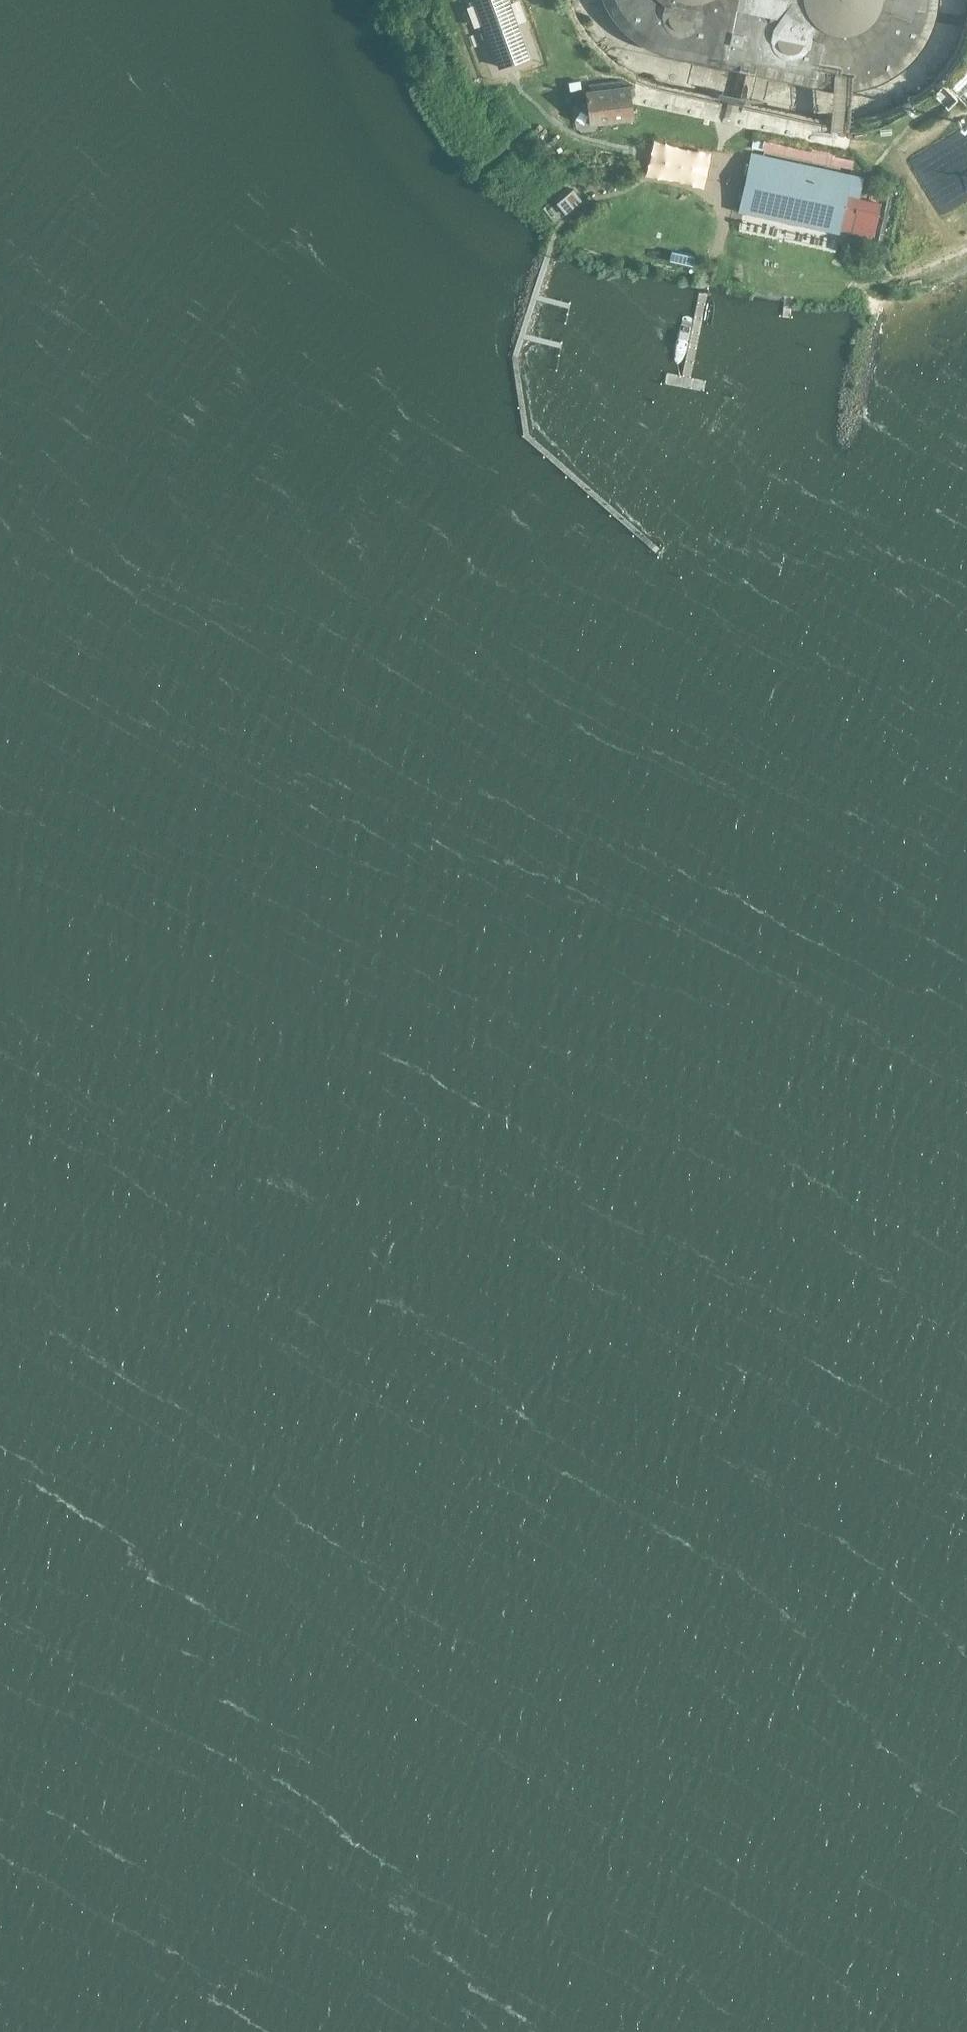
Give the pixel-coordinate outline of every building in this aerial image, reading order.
[(534,54),(515,0),(478,0),(502,66),(534,54)] [(566,2),(568,8),(571,13),(574,19),(577,25),(580,30),(584,36),(588,41),(592,46),(596,51),(601,55),(606,59),(611,64),(616,68),(621,71),(627,74),(633,78),(638,80),(641,73),(636,70),(631,67),(625,64),(620,61),(615,57),(611,54),(606,50),(602,45),(598,41),(594,36),(590,31),(587,26),(584,21),(581,16),(578,10),(576,5),(574,0),(565,0),(566,2)] [(608,5),(613,13),(618,20),(624,26),(630,32),(637,38),(645,43),(652,47),(661,50),(669,52),(740,68),(737,80),(734,95),(733,97),(744,99),(747,99),(746,101),(749,102),(750,99),(753,84),(756,71),(827,87),(836,88),(845,88),(855,87),(864,86),(872,83),(881,80),(889,76),(897,72),(904,66),(911,60),(917,53),(923,46),(928,38),(932,30),(935,21),(938,12),(939,3),(939,0),(606,0),(608,5)] [(851,116),(851,127),(857,126),(864,125),(870,124),(877,123),(883,121),(890,119),(896,116),(902,113),(908,110),(914,107),(919,104),(925,100),(930,96),(935,92),(940,87),(945,82),(949,77),(953,72),(957,67),(961,61),(964,56),(966,51),(966,29),(964,28),(962,34),(959,41),(957,47),(954,53),(950,59),(947,64),(943,70),(939,75),(935,80),(930,84),(925,88),(920,92),(915,95),(910,98),(904,101),(899,104),(893,107),(887,109),(881,111),(875,112),(869,114),(863,115),(857,116),(851,116)] [(631,83),(587,89),(591,124),(636,118),(631,83)] [(725,117),(723,123),(735,125),(737,119),(739,109),(740,104),(728,101),(727,107),(725,117)] [(906,149),(905,178),(936,179),(937,149),(906,149)] [(740,209),(740,210),(745,211),(841,232),(849,194),(856,196),(861,197),(865,175),(753,150),(740,208),(740,209)] [(574,188),(557,202),(566,213),(583,199),(574,188)]
